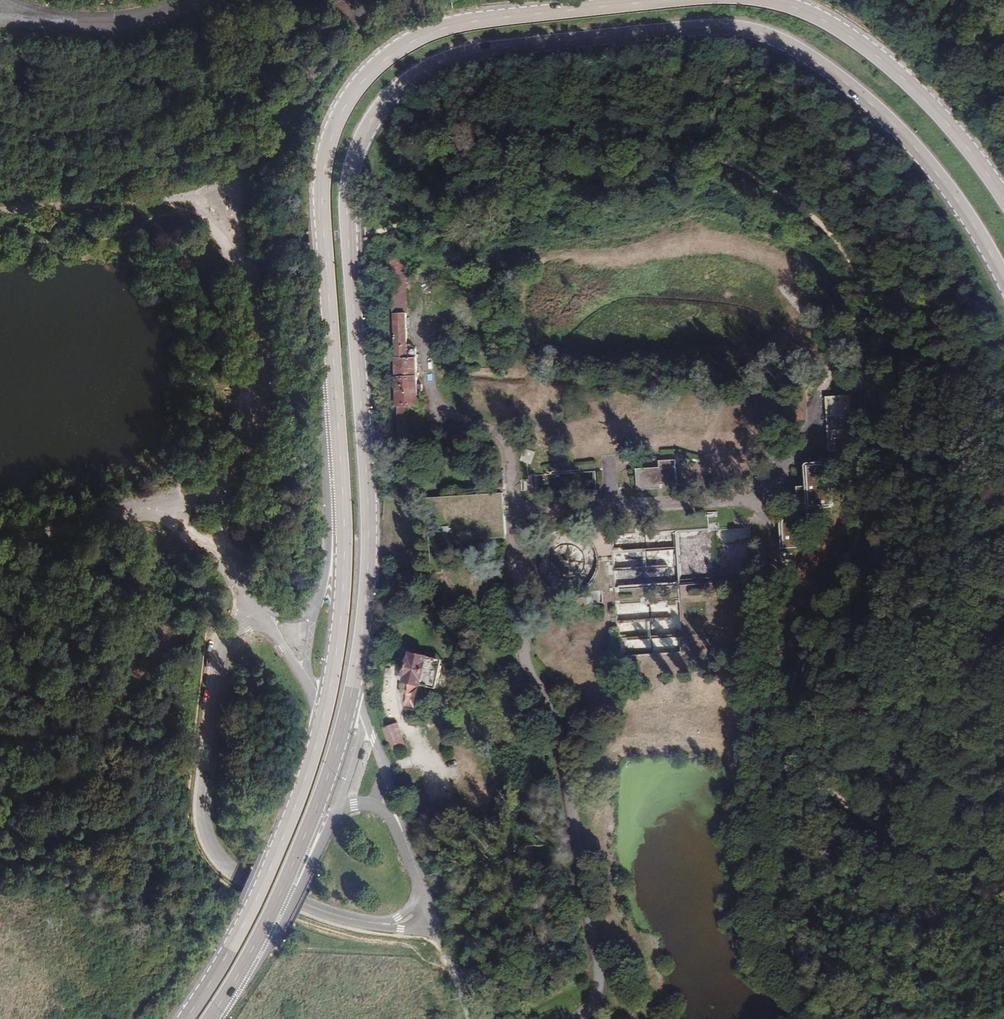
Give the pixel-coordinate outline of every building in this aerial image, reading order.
[(390,260),(393,315),(406,315),(403,257),(390,260)] [(393,315),(400,442),(410,442),(408,406),(420,405),(419,394),(422,393),(424,391),(424,385),(419,385),(417,350),(412,345),(408,346),(406,315),(393,315)] [(812,399),(816,454),(848,452),(846,431),(839,431),(836,397),(812,399)] [(624,474),(625,491),(649,490),(665,488),(663,464),(646,466),(647,472),(624,474)] [(796,506),(797,512),(806,511),(807,517),(819,516),(819,510),(822,510),(818,464),(793,466),(795,489),(796,506)] [(786,490),(787,507),(796,506),(795,489),(786,490)] [(768,528),(770,552),(794,550),(791,524),(790,520),(787,518),(784,516),(780,516),(776,516),(773,518),(771,520),(769,524),(768,528)] [(405,668),(422,672),(425,658),(408,654),(405,668)] [(422,672),(438,676),(441,661),(425,658),(422,672)] [(435,690),(438,676),(422,672),(405,668),(402,682),(435,690)] [(496,713),(483,690),(476,692),(488,717),(496,713)] [(404,747),(397,726),(386,729),(392,750),(404,747)]
